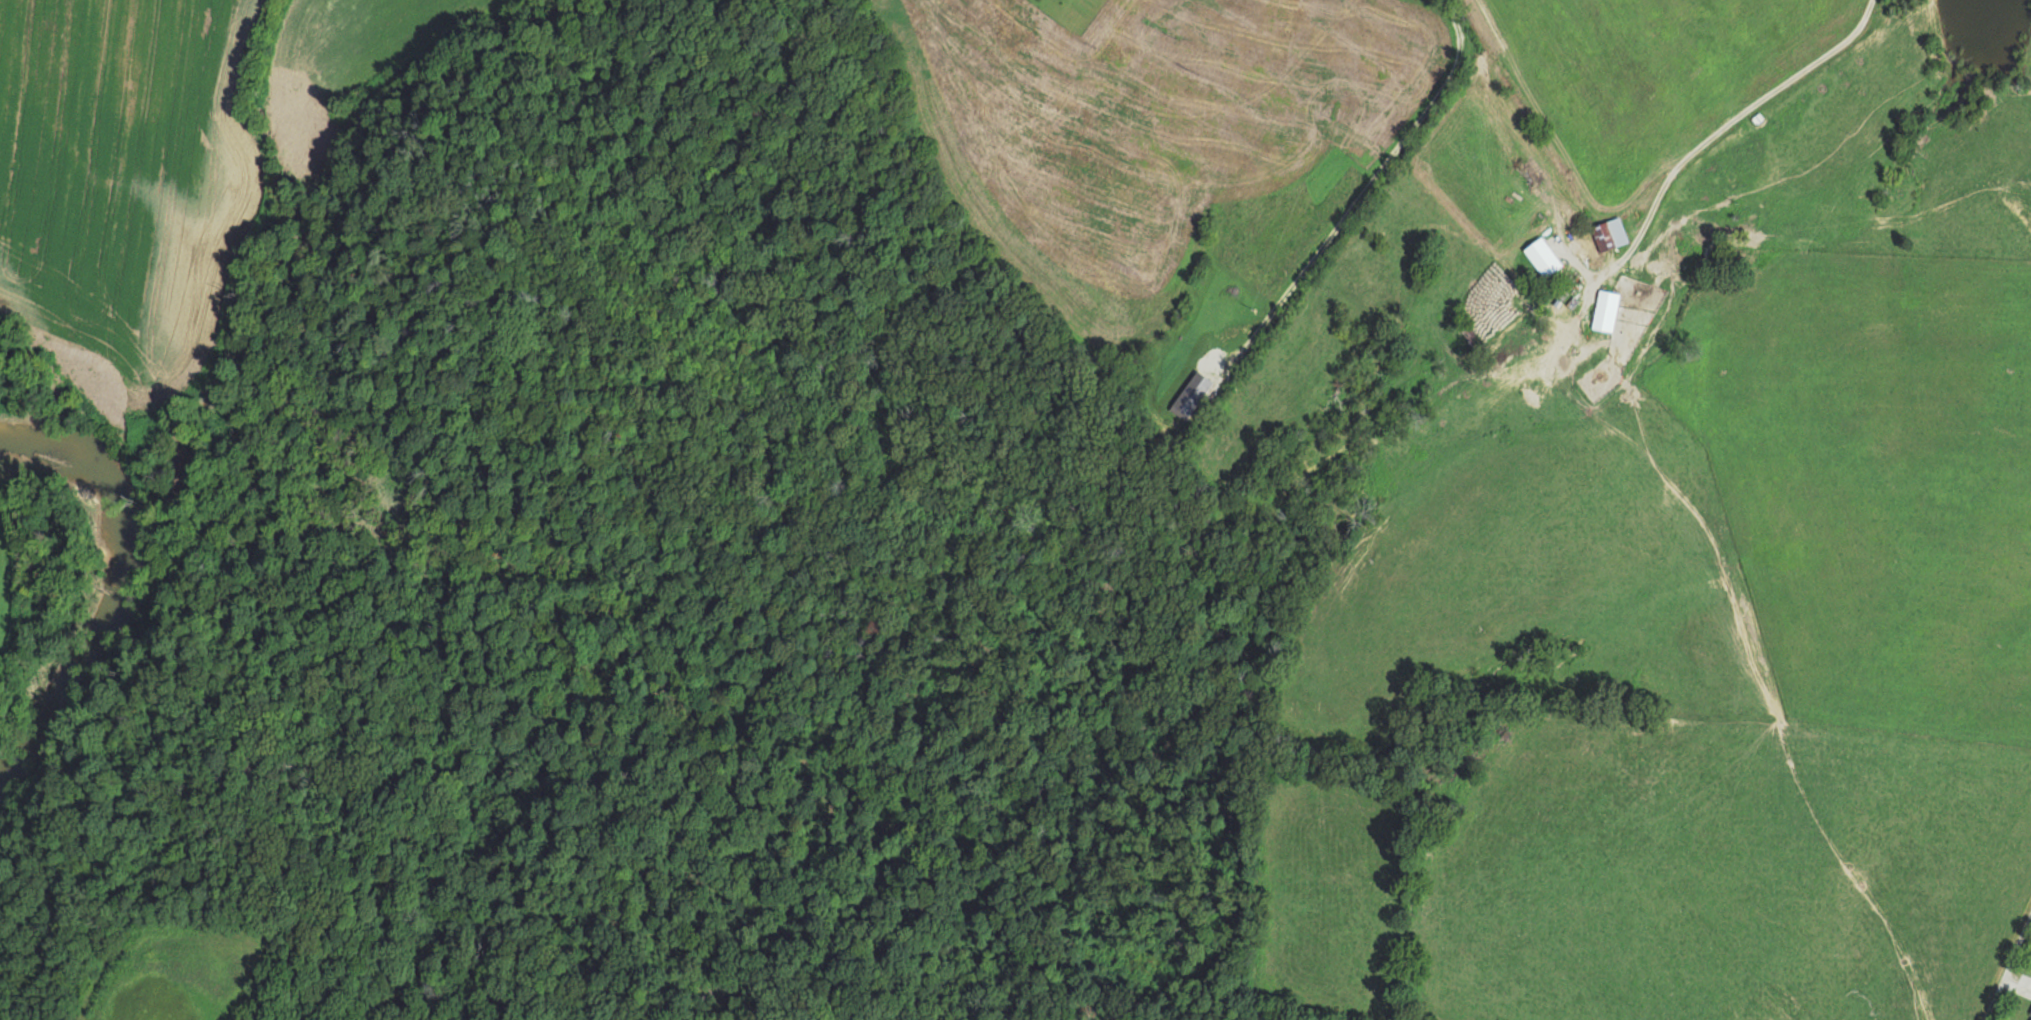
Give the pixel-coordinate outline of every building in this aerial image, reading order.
[(1598,253),(1626,242),(1616,217),(1588,228),(1598,253)] [(1632,358),(1658,340),(1641,315),(1615,333),(1632,358)]
